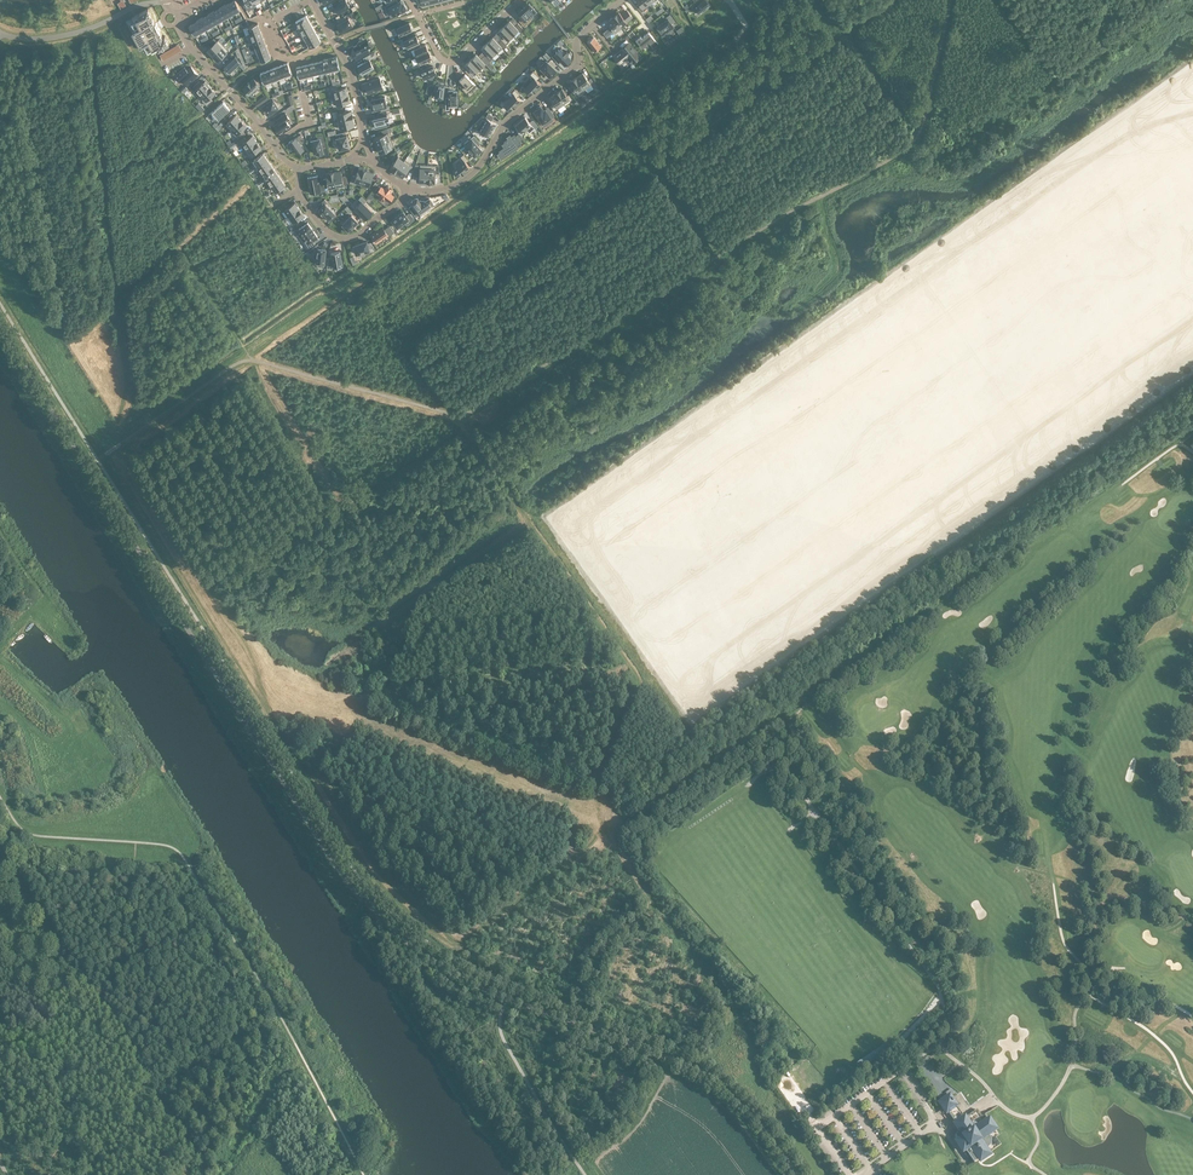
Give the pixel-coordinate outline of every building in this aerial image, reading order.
[(229,3),(235,13),(240,9),(235,0),(229,3)] [(333,5),(338,13),(350,7),(346,0),(342,0),(333,5)] [(389,7),(394,15),(399,13),(399,14),(401,13),(401,14),(407,11),(405,9),(406,8),(403,3),(402,4),(401,0),(398,2),(397,0),(395,0),(384,6),(386,9),(389,7)] [(639,3),(636,6),(641,12),(650,5),(646,0),(637,0),(639,3)] [(710,4),(707,0),(702,0),(694,7),(699,14),(710,4)] [(519,20),(525,26),(528,23),(525,21),(532,14),(533,15),(537,12),(536,11),(536,10),(529,3),(529,2),(528,3),(524,6),(524,7),(522,8),(522,9),(518,13),(517,13),(518,13),(522,18),(519,20)] [(229,16),(235,13),(229,3),(224,6),(229,16)] [(224,6),(218,9),(223,19),(229,16),(224,6)] [(165,35),(163,36),(160,30),(160,29),(159,27),(159,26),(159,27),(158,25),(158,24),(157,24),(156,22),(155,22),(152,16),(152,15),(148,8),(139,13),(141,16),(132,21),(136,28),(133,30),(133,31),(133,30),(135,34),(137,37),(137,38),(139,41),(141,44),(141,45),(145,43),(148,50),(157,45),(159,48),(169,43),(165,35)] [(217,22),(223,19),(218,9),(212,13),(217,22)] [(619,12),(613,17),(621,26),(627,21),(632,17),(627,10),(622,15),(619,12)] [(212,25),(217,22),(212,13),(206,16),(212,25)] [(656,27),(657,27),(662,34),(662,35),(663,34),(673,26),(674,26),(674,25),(673,25),(671,23),(674,20),(670,14),(667,17),(668,18),(657,26),(656,27)] [(299,28),(310,22),(306,15),(295,21),(299,28)] [(206,29),(212,25),(206,16),(201,19),(206,29)] [(346,19),(345,16),(337,20),(339,23),(337,24),(339,27),(338,27),(341,32),(353,25),(348,18),(346,19)] [(611,26),(603,32),(607,37),(621,26),(613,17),(607,21),(611,26)] [(200,32),(206,29),(201,19),(195,22),(200,32)] [(510,20),(504,25),(513,34),(517,30),(519,32),(523,28),(517,22),(514,25),(510,20)] [(194,35),(200,32),(195,22),(189,26),(194,35)] [(299,28),(297,29),(300,35),(313,28),(310,22),(299,28)] [(409,22),(395,28),(400,39),(407,36),(405,32),(412,29),(409,22)] [(258,23),(248,27),(250,34),(260,30),(258,23)] [(504,25),(499,30),(504,36),(501,39),(501,40),(501,39),(506,44),(509,41),(514,36),(513,34),(504,25)] [(313,28),(300,35),(304,42),(317,34),(313,28)] [(250,34),(248,34),(251,41),(263,37),(260,30),(250,34)] [(640,36),(636,40),(642,47),(647,44),(647,43),(649,41),(653,47),(658,43),(648,32),(644,35),(644,36),(642,38),(640,36)] [(317,34),(304,42),(305,42),(308,48),(310,47),(321,41),(317,34)] [(416,35),(403,40),(407,48),(419,42),(416,35)] [(263,37),(251,41),(253,48),(266,43),(263,37)] [(493,37),(487,42),(497,53),(502,48),(503,48),(507,45),(506,44),(501,39),(501,40),(498,42),(493,37)] [(593,37),(587,42),(588,42),(592,47),(591,47),(594,52),(601,46),(599,43),(594,37),(593,37)] [(211,46),(207,49),(213,55),(224,45),(219,39),(216,41),(214,38),(208,43),(211,46)] [(363,40),(349,48),(353,56),(354,56),(356,60),(368,53),(366,49),(368,48),(363,40)] [(487,42),(482,47),(487,53),(484,56),(489,61),(493,58),(492,57),(497,53),(487,42)] [(266,43),(253,48),(255,55),(268,50),(266,43)] [(620,63),(628,56),(631,59),(630,60),(631,61),(631,60),(632,61),(639,56),(629,43),(625,46),(626,47),(620,52),(619,53),(618,53),(619,53),(618,53),(618,54),(617,54),(616,54),(617,55),(615,57),(620,63)] [(418,56),(429,51),(426,44),(414,49),(417,55),(418,56)] [(224,45),(213,55),(218,60),(229,50),(224,45)] [(557,62),(560,59),(564,64),(571,58),(567,54),(568,52),(566,50),(565,52),(561,48),(555,53),(554,53),(551,56),(557,62)] [(268,50),(255,55),(257,55),(260,62),(261,61),(271,57),(268,50)] [(417,55),(415,56),(418,63),(420,68),(427,65),(425,61),(432,58),(429,51),(418,56),(417,55)] [(360,69),(362,74),(374,67),(370,59),(373,58),(371,53),(364,57),(363,57),(365,61),(362,63),(358,66),(360,69)] [(476,54),(471,59),(480,69),(486,64),(476,54)] [(235,56),(224,66),(229,73),(241,62),(235,56)] [(337,56),(330,57),(333,71),(340,70),(339,68),(338,62),(338,61),(337,56)] [(330,57),(323,59),(326,73),(333,71),(330,57)] [(323,60),(317,62),(319,73),(326,71),(326,73),(323,59),(323,60)] [(471,59),(465,64),(475,75),(481,69),(480,69),(471,59)] [(540,67),(545,72),(544,73),(549,77),(549,76),(550,77),(556,70),(553,67),(556,65),(551,59),(548,62),(546,60),(540,67)] [(288,62),(281,65),(286,78),(286,77),(293,75),(292,72),(288,62)] [(317,62),(310,64),(313,77),(313,74),(319,73),(317,62)] [(310,64),(303,65),(306,79),(313,77),(310,64)] [(281,65),(274,68),(279,80),(286,78),(281,65)] [(303,65),(296,67),(299,77),(299,80),(306,79),(303,65)] [(426,68),(421,70),(422,71),(420,75),(424,77),(424,78),(426,77),(432,79),(432,80),(435,73),(436,72),(436,73),(436,72),(433,65),(429,67),(426,68)] [(184,67),(175,76),(180,82),(183,80),(187,84),(198,74),(191,66),(187,70),(187,69),(186,70),(184,68),(185,67),(184,67)] [(274,68),(267,70),(272,83),(273,83),(272,82),(278,80),(279,81),(279,80),(274,68)] [(267,70),(260,73),(264,83),(265,86),(272,83),(267,70)] [(534,78),(524,88),(531,94),(541,84),(537,80),(540,77),(533,71),(530,74),(534,78)] [(583,72),(577,77),(585,89),(586,89),(585,89),(591,84),(590,83),(592,81),(593,81),(590,78),(588,80),(583,72)] [(465,74),(459,79),(465,85),(462,88),(467,93),(476,85),(465,74)] [(254,77),(243,87),(249,94),(250,93),(251,95),(257,89),(255,88),(260,84),(254,77)] [(577,77),(570,81),(575,87),(571,90),(576,96),(585,89),(577,77)] [(379,78),(362,84),(364,90),(367,90),(368,93),(383,88),(379,78)] [(199,81),(193,86),(196,89),(194,91),(199,97),(210,86),(205,81),(202,84),(199,81)] [(443,97),(445,84),(443,84),(443,83),(438,82),(438,83),(436,83),(435,97),(443,97)] [(337,85),(330,86),(331,91),(332,91),(333,98),(347,94),(346,87),(338,89),(337,85)] [(210,86),(199,97),(207,105),(213,100),(210,97),(215,92),(210,86)] [(562,88),(556,93),(564,104),(563,103),(569,98),(562,88)] [(514,94),(504,104),(510,110),(520,100),(517,97),(520,94),(515,89),(512,92),(514,94)] [(457,107),(457,91),(453,91),(453,90),(448,90),(448,91),(449,99),(445,99),(446,110),(449,110),(449,107),(457,107)] [(556,93),(550,97),(553,102),(550,105),(554,111),(564,104),(556,93)] [(347,94),(333,98),(335,105),(337,104),(349,102),(347,94)] [(373,110),(373,109),(380,108),(381,111),(390,109),(389,105),(387,106),(385,97),(385,96),(384,96),(371,99),(370,99),(370,100),(371,100),(371,103),(372,106),(373,109),(372,109),(373,110)] [(273,99),(262,107),(264,110),(266,113),(268,116),(279,109),(273,99)] [(209,115),(212,112),(218,119),(230,109),(223,101),(209,115)] [(534,111),(539,118),(538,119),(541,123),(542,122),(543,123),(550,117),(551,118),(554,115),(550,109),(547,111),(545,109),(544,110),(540,105),(536,108),(537,109),(534,111)] [(351,110),(337,113),(339,121),(352,117),(353,117),(351,110)] [(376,126),(376,128),(387,126),(386,124),(389,123),(388,119),(389,119),(389,118),(388,118),(386,110),(378,112),(378,116),(373,117),(373,119),(373,120),(373,122),(374,122),(375,126),(376,126)] [(277,119),(279,122),(274,125),(280,133),(290,126),(287,121),(290,119),(286,113),(277,119)] [(482,120),(476,130),(488,137),(496,123),(491,120),(494,116),(489,113),(486,118),(487,118),(485,121),(482,120)] [(236,114),(227,123),(232,128),(230,129),(230,130),(241,120),(236,114)] [(352,117),(338,121),(339,128),(341,128),(354,125),(352,118),(353,118),(353,117),(352,117)] [(525,117),(515,125),(522,134),(522,133),(525,131),(526,131),(526,130),(531,125),(532,125),(535,129),(538,126),(533,119),(529,122),(525,117)] [(241,120),(230,130),(236,135),(246,125),(241,120)] [(337,140),(335,141),(337,147),(339,146),(339,149),(350,147),(349,142),(348,140),(348,139),(347,135),(346,135),(345,131),(336,134),(337,137),(336,137),(337,140)] [(388,132),(374,138),(377,145),(392,139),(391,139),(388,132)] [(503,157),(522,144),(520,141),(523,139),(518,133),(516,135),(515,134),(511,136),(510,134),(506,136),(508,138),(504,141),(505,143),(502,145),(504,147),(498,151),(503,157)] [(304,148),(300,143),(305,139),(301,134),(296,137),(289,142),(297,153),(304,148)] [(317,152),(317,154),(323,152),(322,147),(326,146),(323,134),(316,136),(317,139),(312,140),(312,141),(311,141),(312,146),(313,145),(315,153),(317,152)] [(244,136),(238,140),(244,150),(257,141),(252,135),(246,139),(244,136)] [(482,149),(477,144),(480,141),(474,135),(464,144),(472,153),(471,153),(475,157),(479,154),(478,153),(482,149)] [(392,139),(377,145),(380,152),(395,146),(392,139)] [(257,141),(244,150),(249,156),(251,155),(254,152),(255,154),(259,152),(257,150),(261,147),(257,141)] [(253,160),(258,166),(268,159),(263,153),(253,160)] [(464,160),(453,169),(459,176),(470,167),(466,162),(469,160),(464,154),(461,156),(464,160)] [(396,172),(404,161),(398,157),(390,167),(396,172)] [(272,165),(268,159),(258,166),(262,173),(272,165)] [(404,161),(396,172),(403,176),(408,168),(410,170),(412,166),(411,165),(411,164),(405,159),(404,161)] [(420,173),(419,181),(427,181),(428,165),(420,164),(420,167),(420,173)] [(262,173),(266,179),(276,172),(272,165),(262,173)] [(428,165),(427,181),(435,182),(435,174),(439,174),(440,165),(428,165)] [(352,175),(350,182),(354,184),(355,181),(362,183),(366,170),(366,169),(359,167),(356,176),(352,175)] [(369,186),(373,172),(366,170),(367,169),(366,169),(366,170),(362,183),(369,186)] [(334,171),(333,171),(334,172),(336,185),(344,184),(348,183),(346,176),(342,177),(341,170),(334,172),(334,171)] [(336,185),(334,172),(333,171),(326,173),(329,187),(336,185)] [(266,179),(271,185),(281,178),(276,172),(266,179)] [(318,175),(307,177),(310,193),(320,191),(321,192),(325,191),(325,190),(323,183),(319,183),(318,175)] [(271,185),(275,191),(285,184),(281,178),(271,185)] [(372,194),(375,195),(375,194),(383,200),(385,198),(389,201),(394,195),(389,192),(392,188),(387,185),(385,189),(381,186),(380,187),(378,185),(372,194)] [(355,208),(365,218),(372,211),(364,203),(367,201),(362,196),(359,198),(361,201),(355,208)] [(413,212),(416,216),(434,204),(430,198),(425,201),(424,200),(420,199),(419,200),(417,198),(411,202),(417,209),(413,212)] [(319,204),(322,207),(319,209),(318,210),(319,210),(322,214),(325,216),(328,220),(329,220),(335,214),(336,213),(335,213),(326,203),(327,202),(325,199),(319,204)] [(299,208),(295,202),(285,209),(289,216),(299,208)] [(303,215),(299,208),(289,216),(293,222),(303,215)] [(398,215),(396,216),(392,219),(391,220),(392,220),(397,227),(408,219),(411,222),(414,219),(410,213),(406,215),(404,211),(403,211),(399,214),(398,215)] [(349,230),(352,227),(355,225),(355,224),(358,221),(352,215),(342,224),(348,230),(349,231),(349,230)] [(299,228),(309,242),(305,244),(308,248),(315,243),(312,240),(318,236),(308,222),(299,228)] [(376,242),(388,234),(389,236),(394,232),(390,225),(384,229),(382,226),(379,229),(379,230),(371,235),(373,238),(373,239),(374,240),(374,239),(376,242)] [(374,247),(371,242),(367,243),(367,241),(361,243),(354,245),(355,248),(354,248),(355,253),(356,252),(356,254),(369,250),(369,249),(374,247)] [(324,263),(326,249),(318,248),(310,254),(316,262),(324,263)] [(334,266),(343,265),(340,251),(331,252),(332,257),(328,258),(330,268),(334,267),(334,266)] [(857,1061),(861,1067),(890,1049),(887,1043),(857,1061)] [(949,1096),(948,1094),(946,1096),(946,1095),(945,1096),(944,1097),(942,1098),(941,1099),(940,1100),(938,1101),(940,1103),(939,1103),(940,1104),(943,1108),(944,1109),(945,1111),(947,1109),(947,1110),(948,1109),(952,1106),(953,1105),(955,1104),(953,1102),(954,1102),(953,1101),(950,1097),(949,1096)] [(990,1137),(989,1136),(989,1135),(997,1130),(984,1112),(980,1114),(980,1115),(979,1115),(978,1116),(977,1117),(976,1117),(976,1116),(974,1114),(971,1116),(970,1117),(969,1117),(968,1116),(967,1116),(966,1116),(965,1117),(965,1119),(965,1120),(967,1121),(965,1122),(964,1121),(958,1125),(959,1126),(959,1127),(957,1128),(958,1130),(957,1131),(954,1133),(953,1133),(953,1134),(954,1134),(956,1137),(957,1138),(957,1139),(955,1140),(956,1142),(957,1142),(960,1147),(960,1148),(961,1148),(962,1149),(964,1148),(965,1150),(972,1161),(978,1157),(979,1159),(981,1157),(981,1158),(981,1157),(986,1154),(987,1153),(988,1152),(986,1149),(987,1149),(988,1148),(989,1147),(990,1146),(990,1145),(990,1144),(991,1143),(991,1142),(991,1141),(991,1140),(991,1139),(990,1138),(990,1137)]
